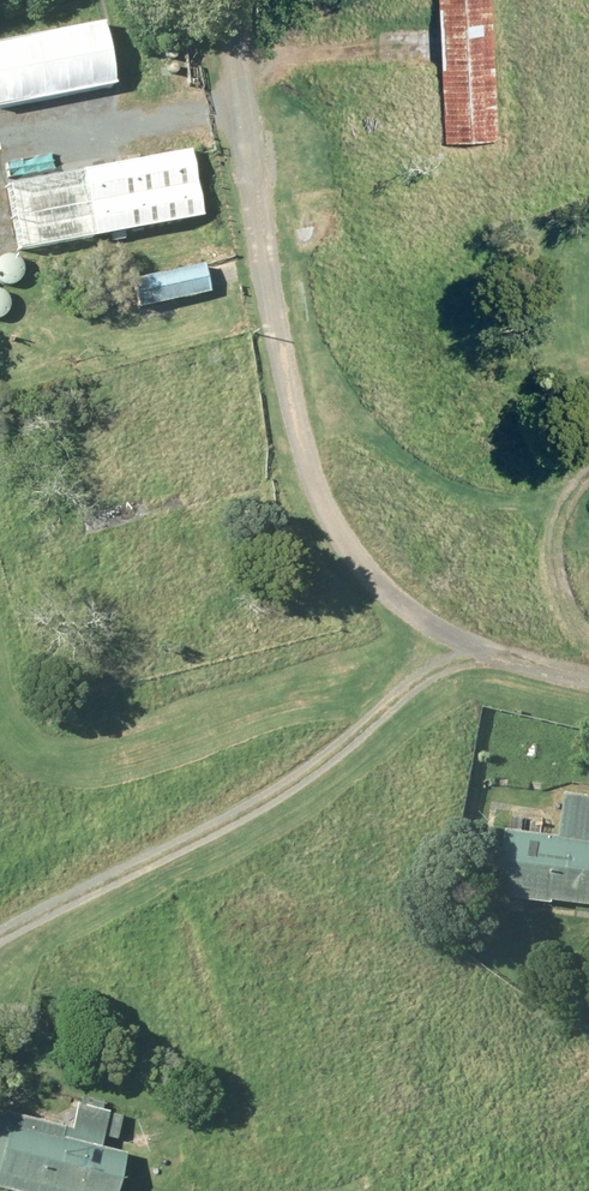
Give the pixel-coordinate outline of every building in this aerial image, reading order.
[(486,0),(431,0),(435,133),(490,131),(486,0)] [(114,84),(102,19),(0,37),(0,104),(114,84)] [(184,146),(0,180),(0,186),(11,247),(197,214),(184,146)] [(3,280),(7,282),(12,282),(16,281),(19,278),(22,275),(23,271),(23,267),(22,263),(20,259),(16,257),(12,255),(7,256),(3,257),(0,260),(0,277),(3,280)] [(195,256),(126,271),(133,305),(202,291),(195,256)] [(3,315),(7,312),(10,309),(11,305),(11,300),(10,296),(7,293),(4,290),(0,289),(0,315),(3,315)] [(501,830),(496,898),(588,904),(588,788),(562,786),(559,833),(501,830)] [(0,1109),(0,1183),(27,1190),(58,1190),(59,1188),(67,1190),(108,1190),(122,1146),(0,1109)]
